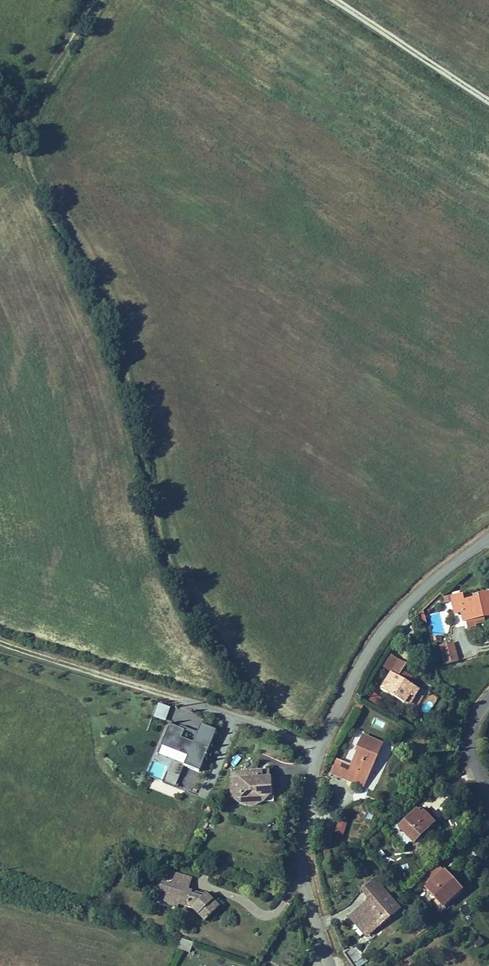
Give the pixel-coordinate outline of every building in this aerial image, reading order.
[(488,615),(488,590),(477,593),(478,596),(464,599),(463,593),(450,596),(454,614),(460,612),(462,621),(465,620),(483,616),(488,615)] [(475,624),(485,622),(483,616),(465,620),(467,630),(476,628),(475,624)] [(453,642),(440,645),(445,664),(458,660),(453,642)] [(406,665),(391,655),(383,667),(391,672),(381,688),(410,707),(419,692),(408,685),(413,678),(403,671),(406,665)] [(377,705),(380,697),(371,693),(367,701),(377,705)] [(425,698),(420,710),(429,714),(434,702),(425,698)] [(157,702),(151,717),(164,722),(170,707),(157,702)] [(199,774),(217,731),(199,724),(196,733),(179,726),(178,728),(167,724),(159,745),(186,757),(182,767),(199,774)] [(356,729),(351,744),(356,746),(361,731),(356,729)] [(328,773),(364,788),(383,745),(362,736),(350,765),(335,758),(328,773)] [(262,770),(249,771),(249,778),(230,779),(229,779),(230,799),(233,799),(237,803),(242,805),(248,807),(256,806),(261,805),(265,802),(267,798),(272,798),(271,777),(269,777),(263,777),(262,770)] [(149,787),(158,789),(161,780),(151,778),(149,787)] [(414,843),(436,824),(419,806),(403,821),(399,817),(387,828),(404,847),(412,840),(414,843)] [(343,837),(347,822),(337,819),(333,834),(343,837)] [(150,864),(152,858),(144,856),(142,862),(150,864)] [(441,906),(460,890),(438,865),(420,881),(441,906)] [(171,884),(161,881),(155,900),(164,902),(163,904),(177,908),(178,905),(191,908),(204,922),(220,907),(206,893),(202,897),(191,894),(192,891),(188,890),(192,877),(175,872),(171,884)] [(347,915),(366,938),(401,910),(377,880),(362,892),(368,899),(374,907),(363,916),(357,908),(347,915)] [(374,907),(368,899),(357,908),(363,916),(374,907)] [(480,936),(471,940),(475,948),(484,944),(480,936)] [(189,952),(193,942),(181,938),(177,947),(189,952)] [(345,952),(354,965),(362,965),(368,962),(357,944),(345,952)]
